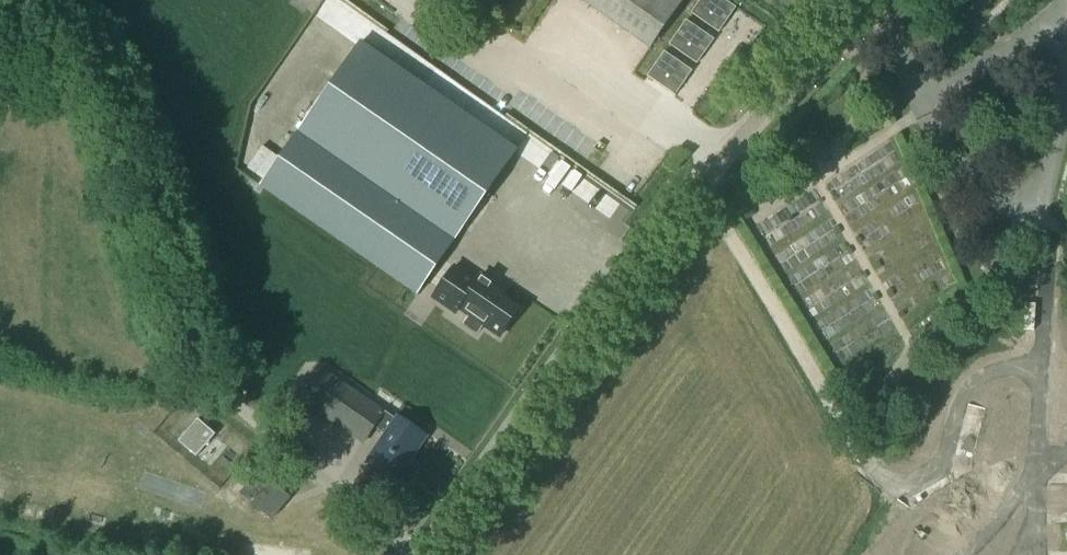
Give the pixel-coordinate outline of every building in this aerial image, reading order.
[(650,46),(681,0),(583,0),(650,46)] [(691,14),(719,33),(736,9),(723,0),(701,0),(691,14)] [(686,21),(669,46),(697,65),(714,40),(686,21)] [(417,297),(517,151),(360,43),(260,188),(417,297)] [(664,53),(647,77),(675,96),(692,72),(664,53)] [(454,267),(432,298),(447,308),(450,304),(469,317),(463,326),(476,335),(483,326),(499,338),(518,310),(490,290),(493,286),(480,277),(476,283),(454,267)] [(414,454),(425,437),(398,419),(396,422),(323,371),(301,403),(362,444),(373,428),(385,436),(368,461),(392,478),(410,451),(414,454)] [(214,436),(196,421),(177,443),(195,458),(214,436)] [(274,504),(282,495),(259,474),(241,495),(271,520),(280,509),(274,504)]
